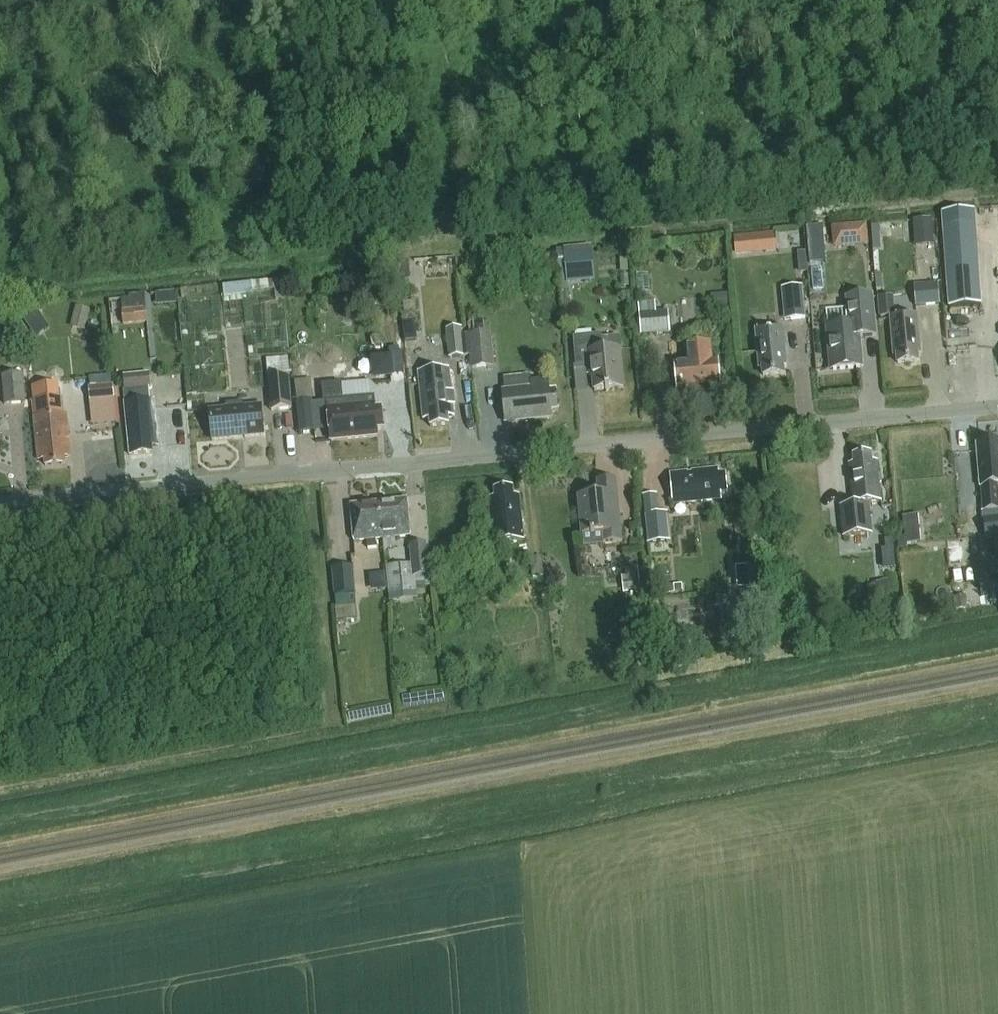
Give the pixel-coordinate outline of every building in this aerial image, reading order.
[(971,212),(942,214),(943,229),(950,308),(979,306),(972,227),(971,212)] [(912,233),(909,217),(883,222),(885,238),(912,233)] [(934,245),(932,219),(913,220),(915,246),(934,245)] [(868,222),(832,225),(833,247),(869,244),(868,222)] [(824,248),(822,226),(807,227),(809,249),(824,248)] [(752,235),(734,236),(736,255),(754,253),(752,235)] [(595,281),(592,250),(564,252),(567,284),(595,281)] [(807,252),(797,252),(798,267),(808,266),(807,252)] [(432,274),(455,274),(455,259),(433,258),(432,274)] [(408,262),(394,264),(396,281),(410,279),(408,262)] [(507,269),(495,270),(495,279),(507,279),(507,269)] [(629,274),(621,274),(621,287),(629,287),(629,274)] [(913,279),(915,305),(939,304),(937,282),(934,283),(933,277),(913,279)] [(280,280),(223,286),(224,298),(252,295),(251,293),(275,290),(281,289),(280,280)] [(803,286),(782,288),(783,300),(804,298),(803,286)] [(281,289),(275,290),(276,300),(284,299),(283,289),(281,289)] [(830,369),(862,366),(859,336),(875,334),(872,292),(843,295),(846,325),(827,327),(830,369)] [(129,298),(121,299),(122,311),(146,309),(144,293),(129,295),(129,298)] [(728,294),(715,295),(716,307),(729,307),(728,294)] [(414,298),(402,299),(403,311),(415,310),(414,298)] [(640,334),(669,332),(667,311),(655,312),(654,301),(638,302),(640,334)] [(76,307),(74,317),(88,321),(91,311),(76,307)] [(36,308),(23,318),(30,328),(43,318),(36,308)] [(146,309),(122,311),(123,325),(147,323),(146,309)] [(897,363),(918,361),(917,353),(920,353),(916,315),(890,318),(894,355),(897,355),(897,363)] [(763,376),(783,374),(782,366),(785,365),(781,327),(755,330),(759,368),(762,368),(763,376)] [(447,329),(450,358),(464,356),(462,335),(461,328),(447,329)] [(491,332),(467,334),(470,356),(471,369),(494,367),(491,332)] [(596,392),(625,390),(621,350),(603,352),(601,335),(573,338),(576,366),(593,364),(596,392)] [(721,384),(718,360),(713,361),(711,343),(683,345),(685,363),(673,365),(676,394),(684,393),(685,396),(704,394),(703,386),(721,384)] [(392,358),(372,359),(374,379),(393,377),(392,358)] [(449,417),(455,416),(450,368),(419,371),(423,419),(430,418),(431,427),(450,425),(449,417)] [(152,445),(158,445),(154,401),(151,401),(149,386),(152,386),(151,374),(123,376),(130,454),(152,452),(152,445)] [(24,376),(3,378),(5,406),(26,404),(24,376)] [(290,377),(268,379),(271,411),(293,410),(290,377)] [(310,379),(295,380),(299,424),(314,422),(310,379)] [(547,412),(557,411),(555,393),(549,393),(548,381),(532,382),(533,389),(504,392),(506,420),(547,416),(547,412)] [(370,382),(342,384),(343,399),(371,397),(370,382)] [(342,383),(322,385),(323,401),(328,401),(343,399),(342,384),(342,383)] [(112,385),(89,388),(90,403),(114,401),(112,385)] [(383,409),(376,410),(375,397),(371,397),(343,399),(328,401),(331,441),(378,436),(378,430),(385,429),(383,409)] [(64,463),(64,459),(69,458),(65,415),(63,415),(61,399),(30,402),(32,417),(35,417),(39,458),(44,457),(45,465),(64,463)] [(211,441),(263,436),(260,406),(242,408),(241,404),(225,405),(226,410),(208,411),(211,441)] [(979,472),(987,540),(997,539),(997,488),(997,486),(997,442),(976,445),(979,472)] [(853,504),(841,506),(844,533),(845,538),(873,534),(869,503),(881,502),(876,462),(872,463),(871,454),(852,456),(853,464),(848,465),(849,472),(853,504)] [(719,475),(719,472),(718,469),(670,474),(673,505),(721,501),(721,495),(728,494),(726,475),(719,475)] [(492,543),(525,540),(520,495),(514,496),(513,489),(495,491),(495,497),(488,498),(492,543)] [(604,545),(622,543),(619,511),(608,513),(606,494),(578,497),(582,537),(603,535),(604,545)] [(393,538),(409,537),(406,501),(378,504),(381,539),(382,549),(394,548),(393,538)] [(377,539),(381,539),(378,504),(350,506),(353,541),(367,540),(368,548),(378,548),(377,539)] [(666,513),(644,516),(647,544),(669,542),(666,513)] [(919,525),(903,526),(905,544),(921,543),(919,525)] [(410,566),(384,568),(386,594),(429,590),(425,545),(408,546),(410,566)] [(542,558),(531,558),(532,578),(543,578),(542,558)] [(336,608),(356,606),(352,566),(333,567),(336,608)] [(626,578),(622,578),(624,594),(641,592),(638,569),(626,570),(626,578)] [(867,588),(876,610),(894,602),(885,581),(867,588)] [(966,598),(954,599),(956,614),(968,613),(966,598)]
